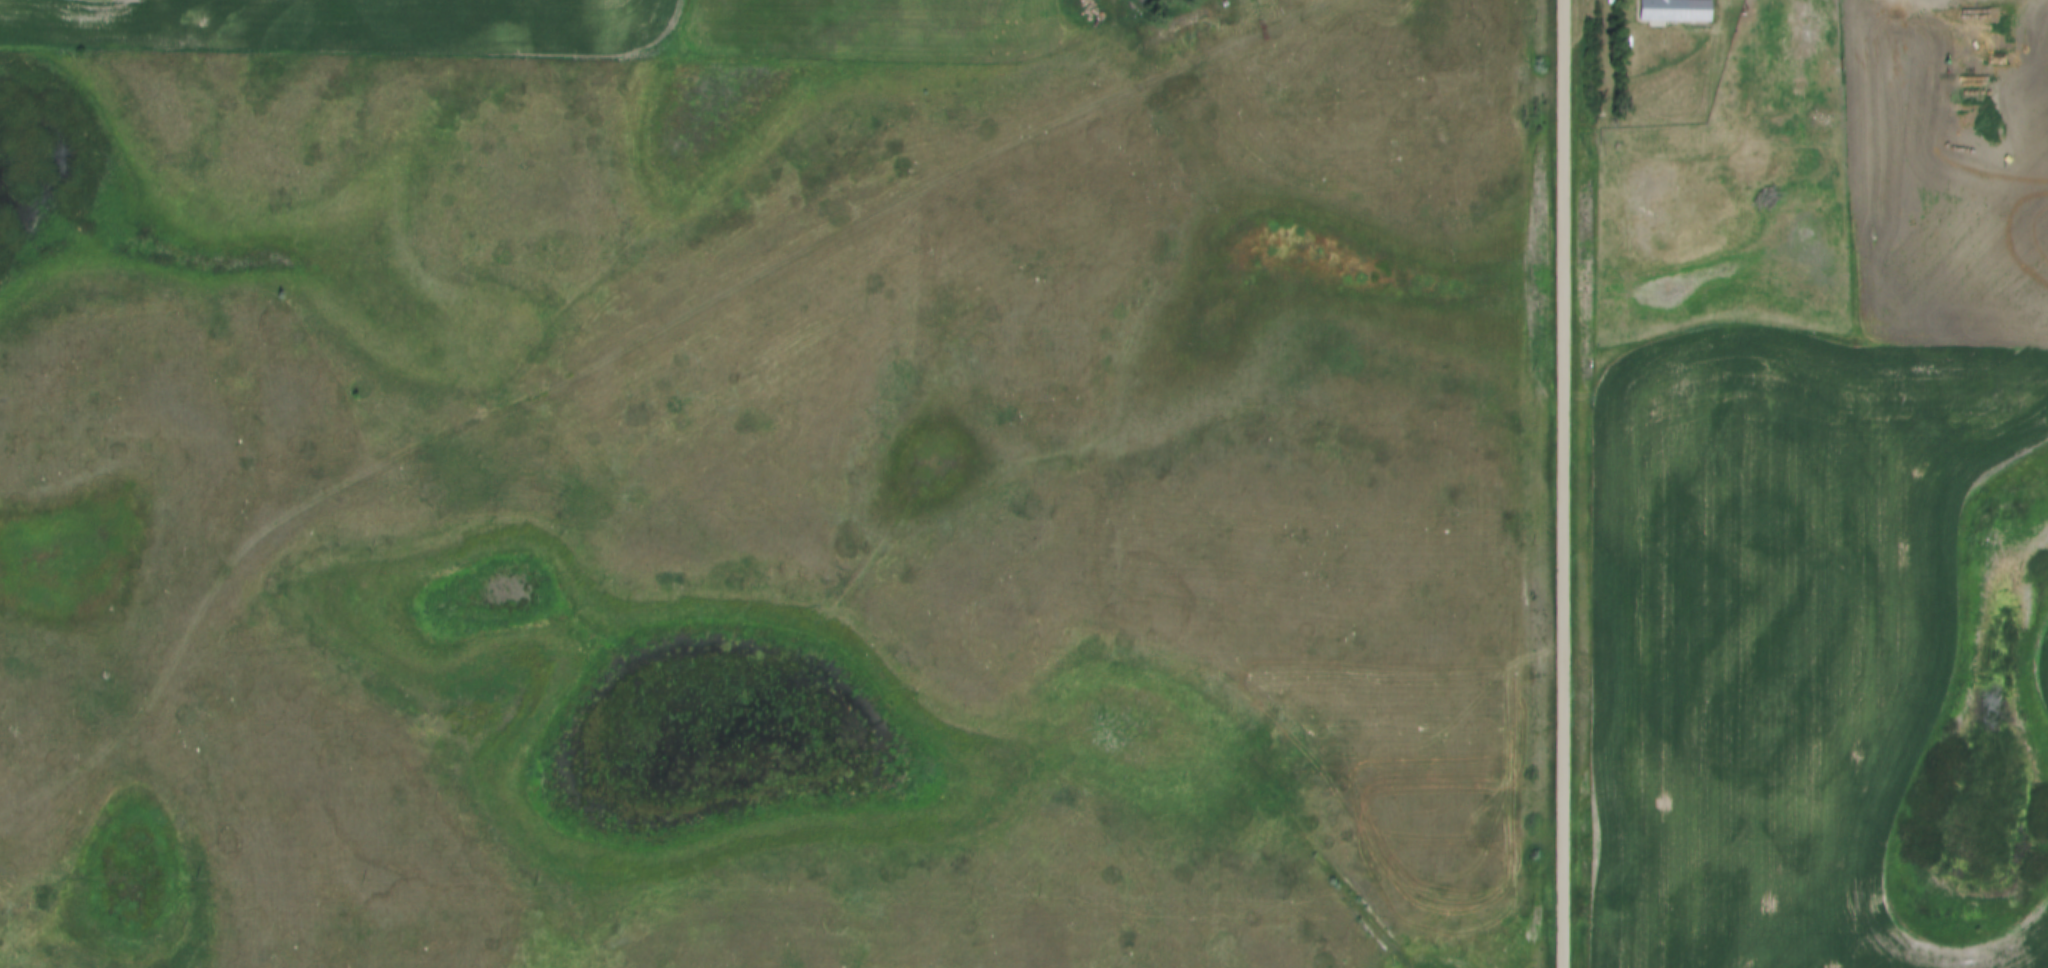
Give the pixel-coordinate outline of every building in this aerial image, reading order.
[(1685,0),(1638,0),(1638,24),(1685,24),(1685,0)]
